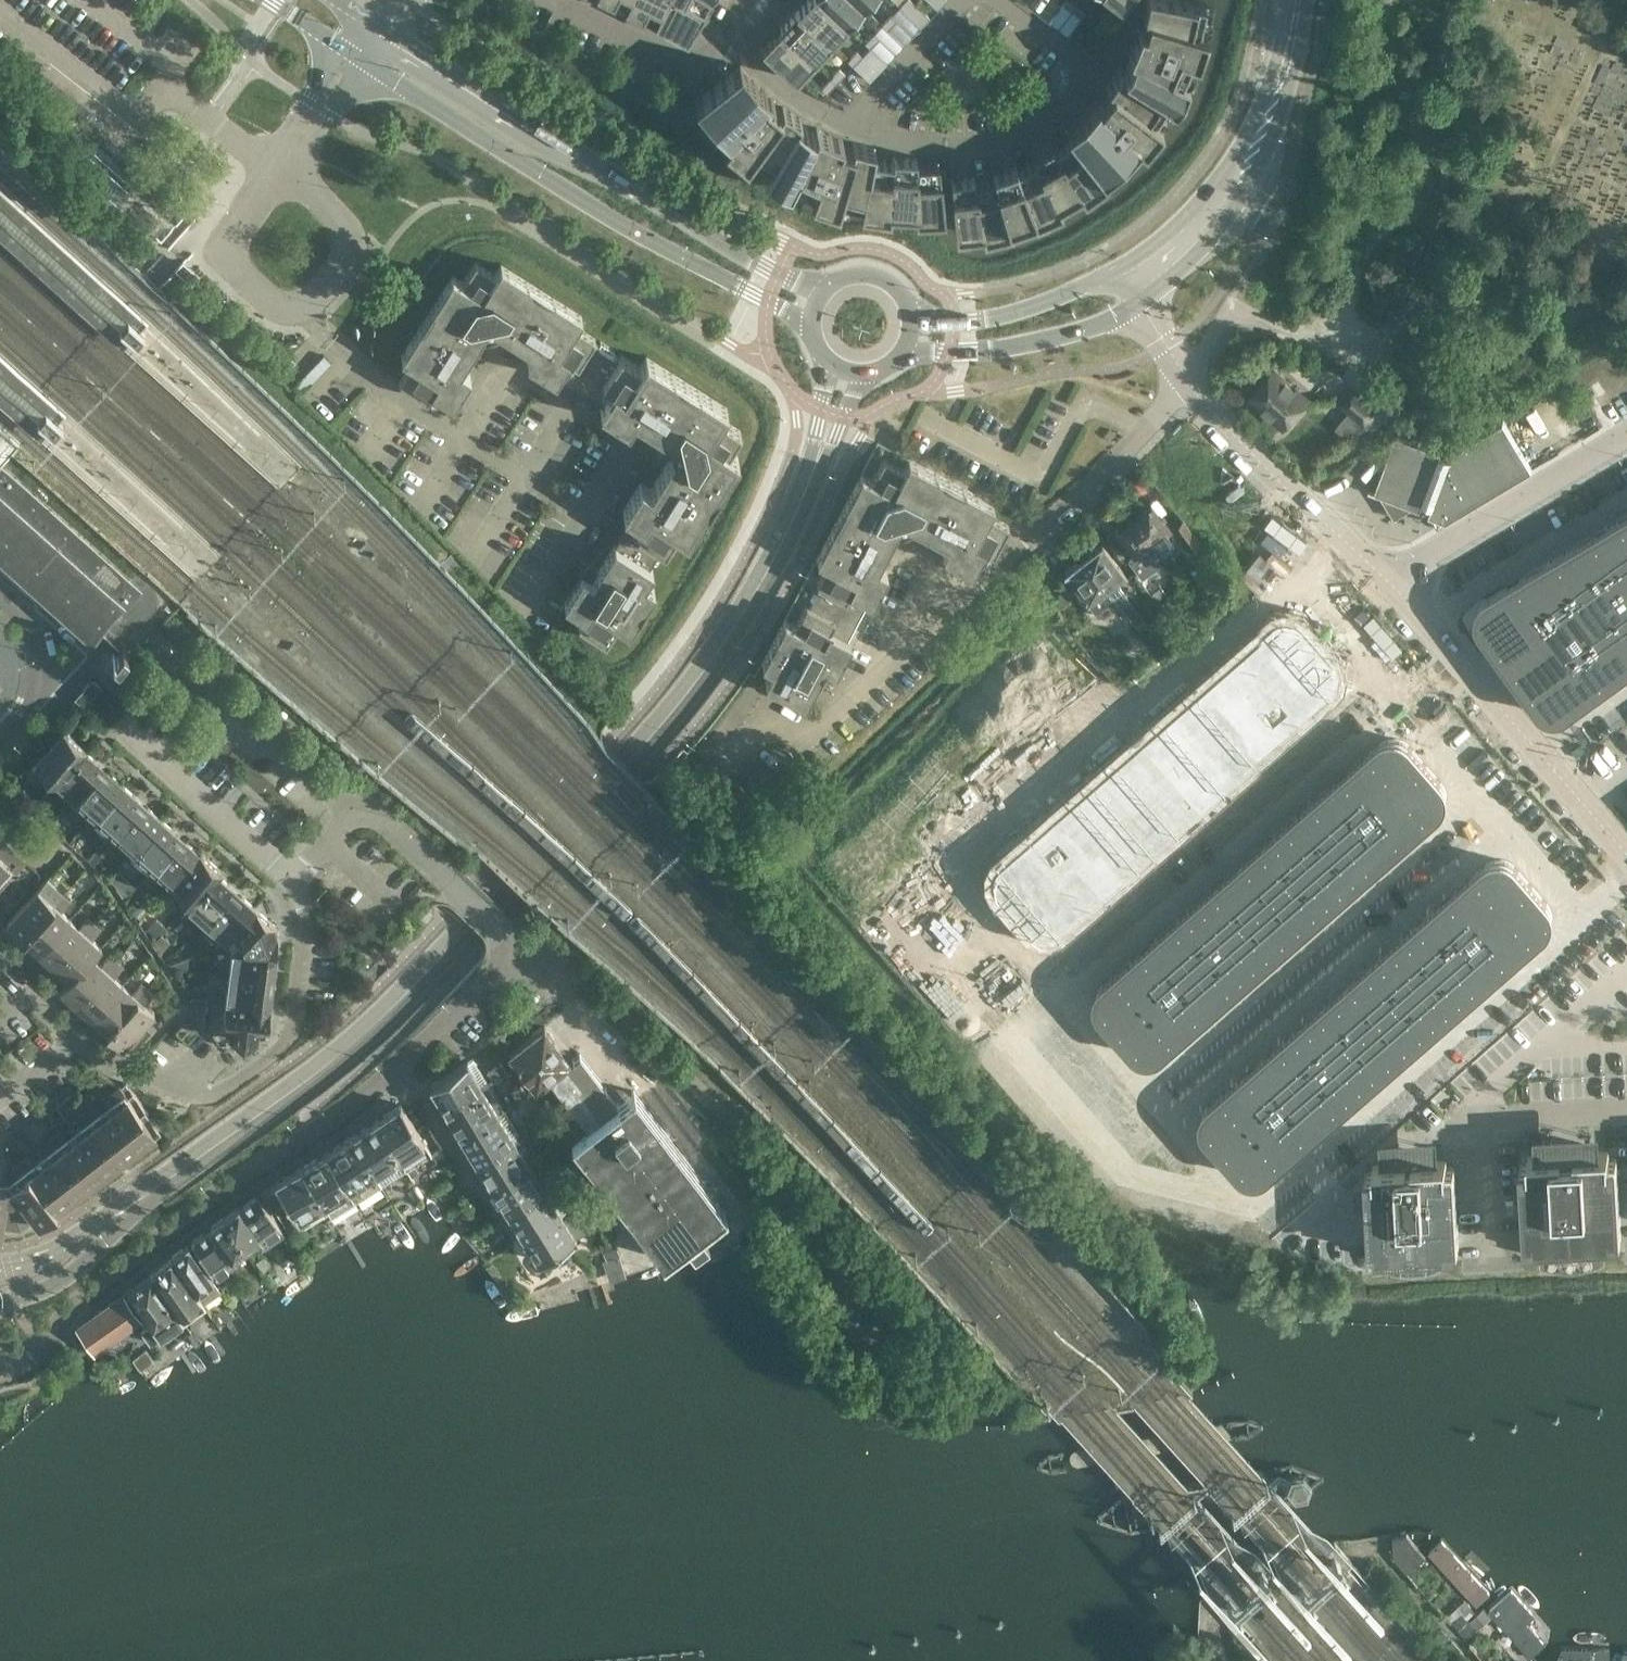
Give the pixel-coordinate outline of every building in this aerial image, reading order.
[(626,8),(630,0),(609,0),(626,8)] [(626,8),(655,23),(666,0),(630,0),(626,8)] [(655,23),(687,39),(710,0),(666,0),(655,23)] [(820,0),(808,0),(797,12),(830,44),(847,26),(820,0)] [(856,0),(820,0),(847,26),(864,8),(856,0)] [(911,0),(905,0),(899,7),(920,27),(929,18),(911,0)] [(937,9),(946,0),(927,0),(937,9)] [(1070,0),(1064,0),(1062,3),(1072,11),(1077,5),(1070,0)] [(1182,76),(1191,55),(1197,58),(1206,31),(1199,30),(1205,5),(1180,0),(1146,0),(1143,15),(1147,16),(1144,28),(1140,26),(1135,39),(1129,53),(1133,54),(1124,70),(1120,67),(1107,86),(1112,89),(1104,98),(1101,95),(1092,105),(1092,106),(1067,129),(1073,138),(1074,137),(1103,174),(1103,173),(1138,140),(1143,145),(1161,123),(1156,119),(1168,100),(1174,103),(1188,79),(1182,76)] [(1122,8),(1128,0),(1111,0),(1122,8)] [(780,30),(813,62),(830,44),(797,12),(780,30)] [(1096,20),(1086,12),(1081,18),(1092,26),(1096,20)] [(896,20),(891,15),(882,25),(887,30),(896,20)] [(795,80),(813,62),(780,30),(762,49),(795,80)] [(874,33),(865,43),(870,48),(879,38),(874,33)] [(875,47),(861,59),(874,75),(888,63),(875,47)] [(856,51),(847,61),(853,66),(862,56),(856,51)] [(872,159),(873,159),(875,148),(853,143),(852,148),(841,144),(843,139),(830,134),(816,128),(814,133),(799,124),(801,120),(783,107),(780,111),(771,104),(774,100),(763,91),(740,66),(698,98),(694,101),(728,138),(724,143),(746,160),(750,155),(768,168),(765,173),(790,187),(793,181),(813,190),(811,196),(837,206),(839,199),(861,205),(863,205),(872,159)] [(831,79),(836,84),(845,74),(840,69),(831,79)] [(836,84),(831,79),(822,88),(827,93),(836,84)] [(1074,137),(1073,138),(1057,149),(1056,150),(1081,189),(1080,189),(1083,194),(1107,177),(1103,173),(1103,174),(1074,137)] [(1033,156),(1035,161),(1036,161),(1058,202),(1080,189),(1081,189),(1056,150),(1057,149),(1054,144),(1033,156)] [(890,209),(915,210),(916,210),(916,164),(917,163),(917,158),(893,157),(892,162),(893,162),(889,209),(890,209)] [(892,162),(873,159),(872,159),(863,205),(861,205),(860,210),(889,214),(890,209),(889,209),(893,162),(892,162)] [(1035,161),(1018,169),(1016,170),(1034,213),(1032,214),(1034,219),(1061,206),(1058,202),(1036,161),(1035,161)] [(938,162),(917,163),(916,164),(916,210),(915,210),(915,216),(943,214),(943,210),(938,162)] [(1016,170),(1018,169),(1016,165),(993,173),(995,177),(1008,222),(1009,222),(1032,214),(1034,213),(1016,170)] [(974,182),(975,182),(974,177),(951,180),(953,210),(955,232),(982,230),(983,230),(974,182)] [(995,177),(975,182),(974,182),(983,230),(982,230),(982,234),(1010,227),(1009,222),(1008,222),(995,177)] [(412,364),(400,384),(427,401),(433,391),(453,404),(471,376),(461,370),(483,334),(499,331),(534,353),(528,363),(556,381),(558,377),(603,406),(600,409),(628,427),(635,417),(670,439),(673,455),(653,486),(641,483),(624,511),(634,518),(593,582),(583,576),(565,604),(585,616),(579,626),(606,644),(619,624),(629,630),(655,589),(645,583),(653,570),(650,567),(653,562),(657,564),(661,557),(658,555),(662,549),(665,551),(677,531),(687,538),(738,457),(728,451),(740,431),(721,419),(727,409),(646,358),(640,367),(620,355),(618,358),(612,355),(614,352),(600,342),(598,346),(593,342),(595,339),(575,327),(581,317),(500,266),(494,276),(476,263),(463,283),(453,277),(402,358),(412,364)] [(1274,371),(1251,398),(1284,426),(1308,399),(1274,371)] [(1351,387),(1340,400),(1366,422),(1378,409),(1387,398),(1363,379),(1354,390),(1351,387)] [(1395,436),(1391,445),(1375,492),(1368,489),(1368,491),(1380,495),(1394,518),(1411,507),(1420,510),(1422,503),(1431,506),(1429,514),(1446,520),(1531,468),(1502,421),(1455,449),(1451,458),(1440,454),(1440,452),(1395,436)] [(85,636),(91,638),(96,636),(100,632),(129,659),(177,608),(165,597),(175,587),(163,576),(153,586),(139,574),(130,585),(1,469),(14,455),(21,447),(0,428),(0,559),(85,636)] [(883,459),(878,467),(872,480),(861,474),(817,559),(827,564),(817,585),(820,587),(817,592),(814,591),(810,599),(813,600),(810,606),(807,604),(796,625),(785,619),(763,662),(773,668),(766,682),(806,702),(825,664),(836,670),(851,641),(848,639),(869,599),(872,601),(888,571),(877,566),(895,532),(901,535),(912,532),(915,526),(949,544),(943,554),(973,569),(983,549),(993,555),(1009,525),(988,514),(993,504),(909,459),(903,470),(883,459)] [(1151,508),(1136,519),(1158,549),(1168,542),(1175,552),(1182,547),(1191,559),(1204,549),(1200,543),(1201,543),(1184,520),(1171,530),(1162,518),(1160,519),(1151,508)] [(1477,615),(1477,619),(1479,624),(1481,628),(1536,705),(1539,708),(1542,711),(1546,712),(1550,714),(1555,714),(1559,713),(1563,712),(1566,710),(1626,667),(1626,515),(1488,596),(1484,599),(1481,602),(1479,606),(1478,610),(1477,615)] [(1128,560),(1141,578),(1165,560),(1158,549),(1136,519),(1120,530),(1129,542),(1127,544),(1135,555),(1128,560)] [(1102,544),(1083,558),(1119,605),(1128,597),(1118,584),(1127,577),(1102,544)] [(1071,581),(1063,587),(1071,598),(1079,592),(1096,616),(1104,616),(1116,607),(1119,611),(1122,608),(1119,605),(1083,558),(1065,572),(1071,581)] [(1160,586),(1150,594),(1155,600),(1165,592),(1160,586)] [(1128,598),(1120,605),(1135,624),(1143,618),(1128,598)] [(1288,608),(980,880),(1040,948),(1349,677),(1288,608)] [(92,680),(74,699),(84,708),(101,688),(92,680)] [(57,778),(85,748),(86,746),(66,728),(37,760),(57,778)] [(1395,729),(1086,1000),(1146,1069),(1455,797),(1395,729)] [(57,778),(76,796),(104,765),(85,748),(57,778)] [(76,796),(95,813),(123,783),(104,765),(76,796)] [(143,800),(123,783),(95,813),(115,831),(143,800)] [(115,831),(134,848),(162,818),(143,800),(115,831)] [(181,835),(162,818),(134,848),(154,866),(181,835)] [(154,866),(173,883),(201,852),(201,851),(199,852),(181,835),(154,866)] [(11,858),(16,862),(11,867),(16,872),(25,861),(0,838),(0,870),(11,858)] [(1501,849),(1192,1121),(1253,1189),(1561,918),(1501,849)] [(221,869),(201,852),(173,883),(192,900),(192,901),(217,873),(221,869)] [(188,904),(208,922),(236,890),(217,873),(192,901),(192,900),(188,904)] [(48,899),(38,890),(7,924),(24,939),(63,895),(57,889),(48,899)] [(256,907),(236,890),(208,922),(227,939),(234,931),(256,907)] [(24,939),(39,952),(70,918),(61,910),(69,901),(63,895),(24,939)] [(243,942),(242,950),(275,954),(278,931),(276,925),(256,907),(234,931),(242,937),(243,942)] [(70,918),(39,952),(54,966),(94,923),(88,917),(79,926),(70,918)] [(156,920),(146,930),(157,939),(161,935),(166,929),(156,920)] [(54,966),(69,980),(93,957),(101,947),(92,938),(100,928),(94,923),(54,966)] [(169,942),(161,935),(157,939),(152,944),(159,953),(169,942)] [(275,954),(242,950),(232,949),(228,975),(272,981),(275,954)] [(60,989),(77,1004),(116,960),(109,954),(101,964),(93,957),(69,980),(60,989)] [(193,956),(170,964),(173,969),(190,971),(191,964),(194,965),(195,959),(194,959),(193,956)] [(122,966),(116,960),(77,1004),(92,1018),(123,984),(113,976),(122,966)] [(228,975),(225,1001),(270,1007),(270,1006),(269,1005),(272,981),(228,975)] [(92,1018),(107,1032),(147,988),(140,983),(132,992),(123,984),(92,1018)] [(107,1032),(123,1047),(154,1012),(144,1003),(153,994),(147,988),(107,1032)] [(189,999),(203,1021),(206,999),(192,996),(189,999)] [(270,1007),(225,1001),(223,1021),(232,1022),(230,1038),(256,1041),(258,1025),(267,1027),(270,1007)] [(185,1020),(175,1031),(187,1042),(197,1031),(185,1020)] [(544,1027),(510,1053),(536,1088),(549,1078),(587,1128),(571,1140),(662,1260),(686,1241),(693,1249),(707,1238),(701,1230),(725,1212),(633,1091),(617,1103),(580,1055),(571,1062),(544,1027)] [(429,1086),(444,1110),(487,1084),(471,1060),(429,1086)] [(485,1071),(491,1081),(500,1076),(506,1072),(500,1062),(485,1071)] [(491,1081),(487,1084),(444,1110),(453,1123),(461,1136),(503,1109),(490,1089),(503,1081),(500,1076),(491,1081)] [(121,1157),(156,1130),(144,1115),(148,1112),(124,1081),(112,1090),(120,1100),(101,1115),(92,1105),(79,1115),(87,1126),(67,1140),(59,1130),(46,1141),(54,1151),(35,1166),(27,1156),(13,1166),(21,1176),(9,1185),(7,1186),(0,1185),(0,1231),(1,1231),(2,1226),(20,1228),(35,1217),(38,1221),(121,1157)] [(375,1121),(397,1157),(423,1141),(400,1104),(375,1121)] [(476,1162),(477,1161),(519,1134),(503,1109),(461,1136),(476,1162)] [(375,1121),(350,1136),(373,1173),(397,1157),(375,1121)] [(477,1161),(492,1186),(535,1159),(534,1158),(528,1162),(518,1146),(524,1142),(519,1134),(477,1161)] [(373,1173),(350,1136),(325,1151),(325,1152),(350,1193),(376,1177),(373,1173)] [(1614,1247),(1613,1239),(1621,1239),(1617,1158),(1609,1158),(1609,1151),(1585,1152),(1585,1144),(1551,1146),(1551,1154),(1528,1155),(1528,1163),(1520,1163),(1525,1244),(1533,1244),(1533,1251),(1614,1247)] [(300,1167),(323,1203),(326,1208),(350,1193),(325,1152),(300,1167)] [(1371,1254),(1379,1253),(1379,1261),(1452,1256),(1452,1248),(1460,1248),(1454,1167),(1446,1167),(1446,1160),(1422,1161),(1422,1153),(1396,1155),(1396,1163),(1373,1164),(1373,1172),(1366,1173),(1371,1254)] [(491,1186),(506,1211),(550,1183),(535,1159),(492,1186),(491,1186)] [(297,1220),(323,1203),(300,1167),(261,1191),(272,1209),(285,1201),(297,1220)] [(515,1224),(523,1236),(567,1209),(550,1183),(506,1211),(506,1212),(507,1211),(515,1224)] [(596,1189),(567,1209),(523,1236),(538,1262),(575,1239),(575,1238),(587,1231),(578,1217),(601,1202),(596,1189)] [(237,1208),(223,1217),(244,1248),(258,1238),(263,1244),(282,1230),(257,1194),(237,1209),(237,1208)] [(371,1210),(365,1200),(358,1204),(364,1214),(371,1210)] [(244,1248),(223,1217),(190,1241),(204,1261),(205,1260),(211,1268),(229,1255),(231,1257),(244,1248)] [(220,1291),(186,1244),(169,1257),(202,1304),(220,1291)] [(263,1256),(255,1262),(262,1271),(269,1266),(263,1256)] [(202,1305),(202,1304),(169,1257),(148,1273),(181,1320),(202,1305)] [(150,1343),(181,1320),(148,1273),(141,1279),(126,1291),(150,1324),(141,1330),(150,1343)] [(139,1320),(121,1295),(75,1328),(92,1353),(139,1320)] [(1300,1475),(1289,1477),(1288,1479),(1287,1482),(1284,1489),(1292,1499),(1304,1496),(1309,1485),(1300,1475)] [(1390,1555),(1405,1573),(1424,1557),(1405,1536),(1388,1538),(1390,1555)] [(1477,1608),(1492,1595),(1444,1541),(1430,1554),(1477,1608)] [(1533,1660),(1549,1645),(1550,1631),(1512,1591),(1489,1613),(1533,1660)] [(1491,1617),(1483,1608),(1459,1630),(1467,1639),(1491,1617)] [(1462,1613),(1452,1622),(1458,1629),(1468,1620),(1462,1613)] [(1558,1650),(1558,1660),(1612,1660),(1612,1650),(1558,1650)]
